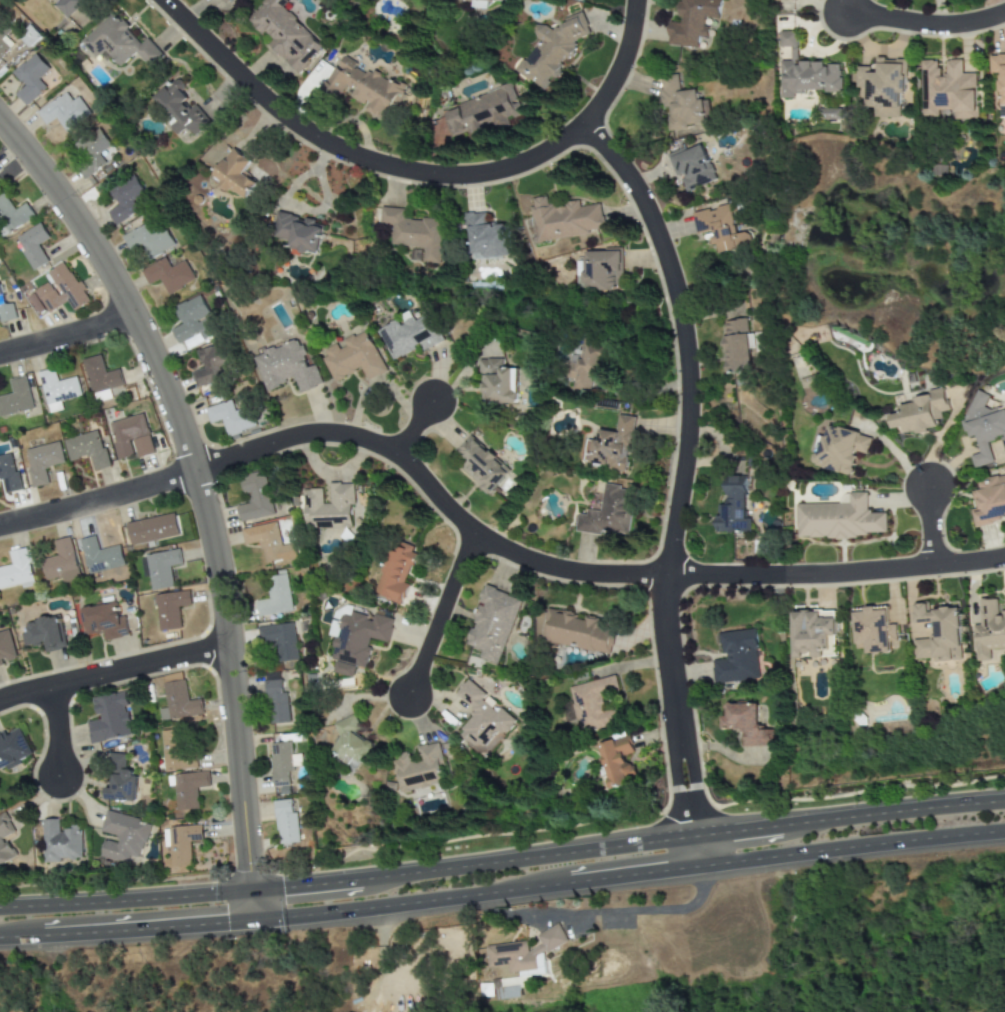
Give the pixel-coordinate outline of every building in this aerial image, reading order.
[(85,0),(58,0),(53,5),(67,18),(85,0)] [(323,47),(282,7),(287,2),(285,0),(263,0),(245,19),(261,35),(264,31),(272,39),(267,44),(297,74),(323,47)] [(469,1),(469,7),(485,8),(485,0),(455,0),(469,1)] [(677,22),(669,21),(666,43),(704,49),(708,18),(718,19),(721,0),(680,0),(677,22)] [(80,42),(95,58),(109,46),(124,62),(136,52),(150,68),(163,57),(147,38),(141,44),(113,13),(80,42)] [(514,72),(545,90),(551,78),(555,77),(566,59),(569,58),(575,47),(573,40),(589,35),(583,13),(566,18),(562,25),(550,29),(541,24),(534,26),(533,28),(537,42),(528,58),(520,60),(514,72)] [(15,44),(0,30),(0,60),(15,44)] [(779,98),(794,98),(794,92),(841,91),(840,62),(797,63),(796,31),(778,31),(778,47),(790,47),(790,60),(779,61),(779,98)] [(39,80),(50,69),(35,53),(13,73),(25,86),(15,95),(27,107),(47,88),(39,80)] [(321,91),(337,99),(341,92),(365,105),(362,110),(383,122),(402,87),(369,69),(366,75),(353,68),(355,62),(341,55),(321,91)] [(998,117),(1004,117),(1004,55),(989,55),(989,73),(997,73),(998,117)] [(903,119),(904,59),(876,58),(876,66),(856,66),(855,88),(866,88),(865,108),(873,108),(873,118),(903,119)] [(921,119),(976,118),(976,73),(961,73),(961,60),(945,60),(945,75),(938,75),(938,60),(920,60),(921,119)] [(679,91),(678,74),(660,75),(662,107),(667,107),(669,130),(687,129),(686,125),(708,123),(707,99),(697,100),(696,90),(679,91)] [(152,98),(180,135),(189,127),(195,136),(210,124),(196,105),(190,110),(184,102),(190,97),(176,79),(152,98)] [(442,108),(452,139),(508,121),(507,119),(522,114),(513,85),(442,108)] [(37,111),(46,125),(57,118),(66,132),(92,116),(80,96),(72,101),(67,93),(37,111)] [(821,120),(841,119),(840,109),(821,110),(821,120)] [(74,145),(86,164),(78,169),(86,182),(113,165),(107,156),(115,151),(99,128),(74,145)] [(667,156),(676,177),(680,176),(686,192),(716,180),(701,142),(667,156)] [(244,173),(252,161),(231,148),(211,179),(245,201),(257,182),(244,173)] [(118,206),(108,212),(116,226),(141,212),(134,200),(145,193),(135,177),(110,192),(118,206)] [(535,241),(603,231),(599,203),(579,207),(578,200),(548,205),(546,197),(529,199),(535,241)] [(691,212),(696,234),(711,231),(715,253),(748,247),(746,232),(735,234),(729,205),(691,212)] [(440,220),(402,218),(403,208),(380,207),(379,225),(390,225),(389,246),(421,248),(420,262),(437,262),(440,220)] [(507,255),(506,224),(485,224),(484,212),(463,213),(464,224),(468,224),(469,257),(507,255)] [(324,223),(277,213),(272,237),(289,241),(287,249),(317,256),(324,223)] [(49,263),(39,245),(50,239),(42,224),(16,237),(33,271),(49,263)] [(176,247),(166,227),(152,234),(147,225),(122,236),(130,252),(142,246),(149,260),(176,247)] [(621,251),(583,251),(583,291),(621,291),(621,251)] [(141,270),(149,286),(160,280),(168,295),(195,281),(185,261),(171,268),(166,258),(141,270)] [(44,275),(49,283),(27,297),(40,319),(68,302),(74,312),(90,302),(66,262),(44,275)] [(13,304),(6,306),(0,286),(0,322),(17,317),(13,304)] [(174,308),(182,325),(171,330),(178,345),(185,342),(188,348),(218,334),(200,296),(174,308)] [(441,342),(426,313),(416,319),(411,310),(399,317),(399,319),(378,331),(395,360),(419,347),(422,352),(441,342)] [(751,371),(750,348),(759,348),(759,334),(747,335),(746,319),(725,320),(726,335),(723,335),(725,373),(751,371)] [(322,359),(334,382),(361,368),(367,380),(387,369),(366,329),(340,343),(339,342),(325,349),(328,356),(322,359)] [(265,390),(295,380),(299,393),(322,385),(315,364),(308,367),(299,339),(253,355),(265,390)] [(608,345),(582,343),(581,356),(570,355),(568,379),(574,379),(573,388),(592,390),(593,375),(605,376),(608,345)] [(191,372),(195,387),(229,377),(218,344),(196,351),(202,369),(191,372)] [(123,386),(119,370),(105,373),(101,355),(82,360),(90,394),(123,386)] [(500,358),(477,359),(478,374),(481,374),(482,404),(518,403),(517,368),(501,369),(500,358)] [(38,372),(48,414),(62,410),(60,401),(81,397),(76,377),(57,381),(54,369),(38,372)] [(33,410),(26,376),(9,379),(12,394),(0,397),(0,417),(33,410)] [(817,388),(816,377),(801,378),(801,388),(817,388)] [(892,429),(903,426),(906,436),(941,427),(938,413),(948,410),(943,387),(927,391),(928,395),(914,398),(915,402),(899,405),(900,412),(889,415),(892,429)] [(964,434),(974,437),(979,453),(970,456),(974,469),(992,463),(993,459),(987,442),(1000,438),(1004,452),(1004,412),(1002,411),(1001,412),(985,407),(988,394),(974,390),(962,428),(964,434)] [(227,436),(256,428),(250,407),(235,412),(231,400),(205,408),(210,424),(222,420),(227,436)] [(108,423),(118,461),(136,456),(137,459),(154,454),(143,414),(108,423)] [(586,461),(610,464),(609,470),(628,472),(634,416),(619,415),(617,432),(600,430),(599,441),(589,439),(586,461)] [(850,475),(856,452),(865,454),(870,436),(826,425),(818,455),(812,453),(808,464),(850,475)] [(64,441),(70,462),(90,456),(94,472),(109,468),(99,431),(64,441)] [(490,494),(499,482),(507,489),(511,484),(514,486),(521,478),(468,436),(456,451),(467,460),(460,470),(490,494)] [(64,464),(60,442),(25,450),(33,488),(49,485),(46,468),(64,464)] [(13,454),(0,457),(0,479),(2,479),(5,494),(21,491),(13,454)] [(240,522),(273,515),(265,471),(240,475),(246,504),(237,505),(240,522)] [(746,476),(725,475),(723,506),(721,506),(720,516),(714,516),(714,531),(750,533),(750,518),(744,518),(746,476)] [(1004,519),(1004,475),(977,480),(979,490),(973,491),(977,509),(971,510),(974,525),(1004,519)] [(303,490),(304,528),(350,526),(350,517),(356,516),(355,483),(329,484),(329,503),(322,504),(322,489),(303,490)] [(576,529),(629,537),(632,514),(628,513),(632,488),(605,484),(601,511),(587,509),(586,515),(578,513),(576,529)] [(796,536),(886,537),(886,513),(866,512),(866,493),(839,493),(839,503),(796,503),(796,536)] [(180,536),(175,513),(126,524),(130,546),(180,536)] [(241,528),(243,545),(259,542),(262,563),(294,558),(292,544),(279,545),(276,523),(241,528)] [(80,540),(88,575),(124,566),(119,545),(99,550),(95,536),(80,540)] [(62,583),(80,579),(71,537),(54,541),(58,556),(41,559),(45,581),(61,578),(62,583)] [(375,595),(402,603),(408,584),(405,583),(414,555),(410,553),(413,546),(392,540),(375,595)] [(12,565),(0,568),(0,589),(21,585),(22,589),(34,586),(27,548),(10,552),(12,565)] [(140,557),(143,578),(148,577),(151,592),(173,588),(169,567),(182,564),(179,550),(140,557)] [(268,599),(255,600),(257,616),(290,612),(286,574),(265,577),(268,599)] [(499,665),(522,599),(485,586),(465,644),(482,650),(479,658),(499,665)] [(155,595),(159,631),(181,629),(179,608),(191,607),(190,591),(155,595)] [(990,661),(990,650),(1004,649),(1004,608),(997,609),(997,599),(979,600),(980,625),(973,625),(975,662),(990,661)] [(961,659),(958,608),(929,610),(928,602),(913,603),(914,623),(933,622),(934,639),(913,640),(914,659),(933,658),(933,661),(961,659)] [(125,616),(119,617),(116,603),(81,609),(86,638),(103,635),(104,641),(129,637),(125,616)] [(866,653),(896,651),(895,624),(888,625),(887,607),(853,608),(855,648),(866,648),(866,653)] [(393,618),(372,615),(334,608),(330,635),(334,636),(330,659),(334,660),(332,673),(353,677),(355,666),(366,668),(370,648),(367,647),(369,639),(388,642),(393,618)] [(609,655),(613,635),(613,634),(599,625),(600,620),(589,618),(585,616),(583,620),(573,618),(563,612),(547,609),(544,614),(542,625),(535,624),(533,634),(537,635),(548,643),(575,648),(578,649),(609,655)] [(792,611),(793,657),(835,656),(835,611),(792,611)] [(66,649),(59,616),(25,623),(28,633),(21,635),(24,648),(44,643),(46,653),(66,649)] [(277,662),(296,660),(291,622),(257,627),(259,644),(274,642),(277,662)] [(759,678),(753,628),(718,633),(722,659),(711,661),(714,684),(759,678)] [(17,660),(8,629),(0,631),(0,665),(17,660)] [(287,722),(286,692),(280,692),(279,672),(265,673),(268,723),(287,722)] [(166,708),(158,709),(159,720),(203,715),(201,700),(188,701),(185,680),(176,681),(175,675),(162,676),(166,708)] [(569,685),(577,732),(619,724),(616,709),(604,711),(601,695),(618,692),(616,677),(569,685)] [(512,718),(500,708),(496,712),(482,700),(486,694),(467,679),(455,694),(476,712),(460,732),(484,752),(512,718)] [(90,744),(132,736),(126,706),(127,706),(125,692),(93,698),(96,715),(100,714),(101,720),(86,722),(90,744)] [(773,746),(773,730),(759,730),(758,703),(721,704),(722,729),(740,729),(741,747),(773,746)] [(332,724),(340,741),(333,744),(345,772),(376,758),(369,741),(364,743),(352,715),(332,724)] [(33,757),(20,728),(0,737),(0,771),(33,757)] [(197,769),(196,754),(185,755),(183,730),(161,731),(163,771),(197,769)] [(598,744),(610,788),(636,780),(631,764),(626,766),(623,755),(633,752),(629,735),(598,744)] [(291,794),(289,742),(270,743),(272,795),(291,794)] [(399,792),(445,783),(437,742),(416,747),(418,758),(410,760),(409,754),(391,757),(399,792)] [(135,801),(136,771),(125,770),(126,754),(109,753),(108,778),(112,779),(112,789),(106,788),(106,800),(135,801)] [(198,810),(197,788),(209,787),(209,773),(167,775),(168,787),(175,786),(176,811),(198,810)] [(273,801),(278,845),(298,843),(293,799),(273,801)] [(149,822),(106,811),(101,832),(119,837),(117,843),(105,840),(101,858),(128,865),(130,856),(141,859),(149,822)] [(4,813),(0,815),(0,867),(16,857),(5,839),(16,832),(4,813)] [(44,820),(45,864),(62,863),(62,860),(83,860),(82,830),(61,831),(60,820),(44,820)] [(191,866),(190,842),(203,841),(202,826),(163,828),(164,847),(170,847),(171,867),(191,866)] [(537,970),(536,956),(544,953),(545,952),(567,942),(559,924),(537,934),(538,946),(528,951),(524,942),(485,946),(488,967),(508,965),(509,973),(537,970)] [(519,999),(518,979),(492,979),(493,1000),(519,999)]
